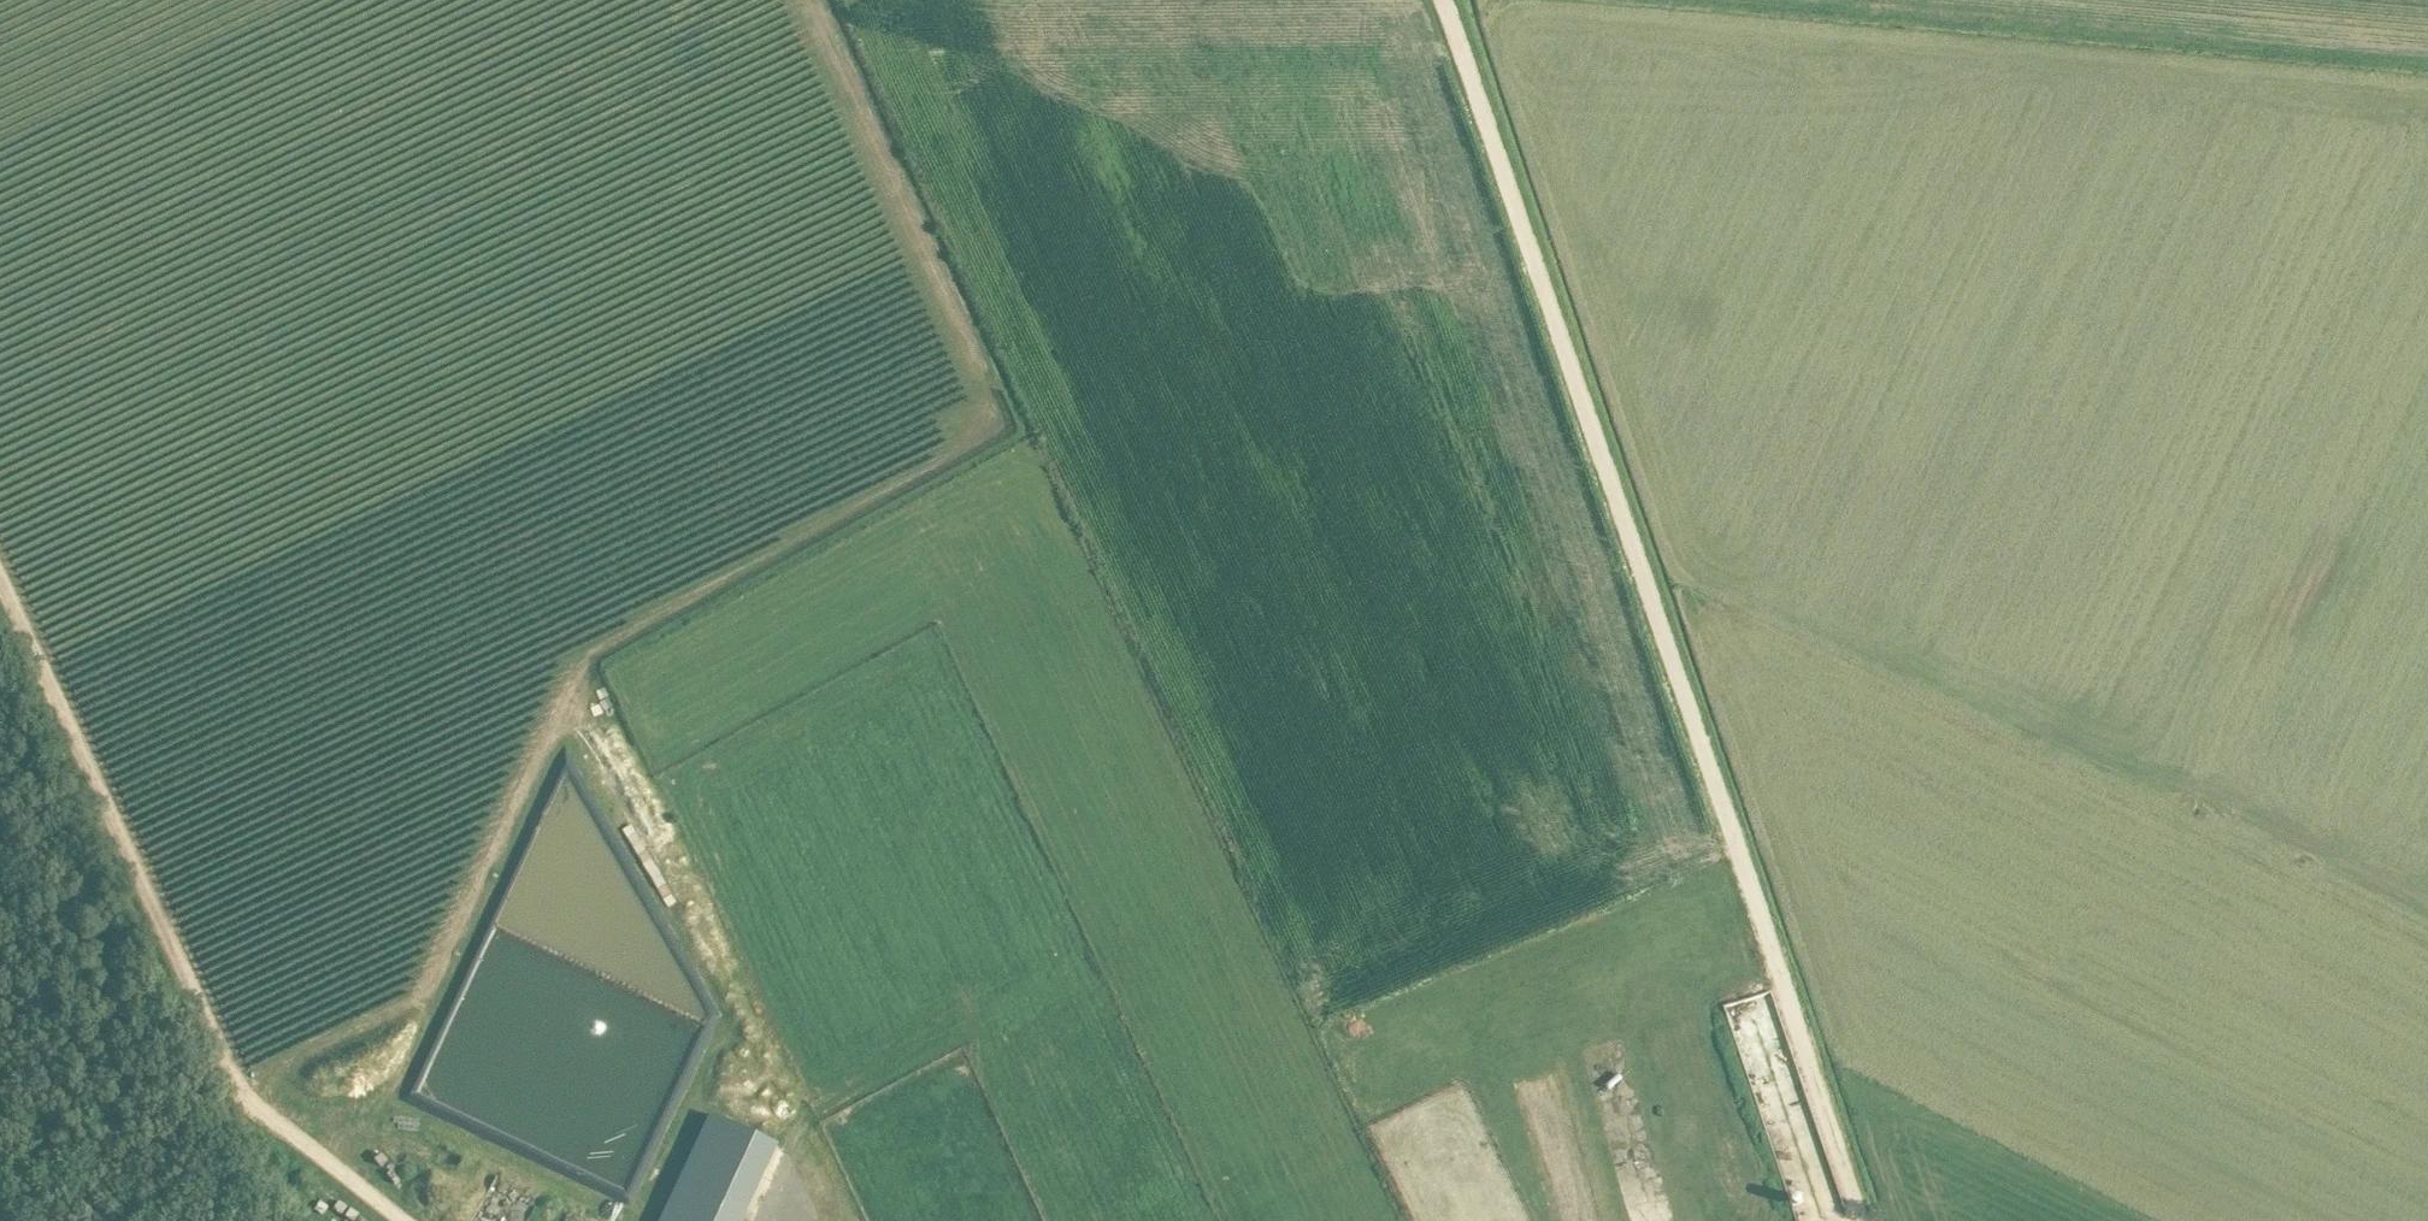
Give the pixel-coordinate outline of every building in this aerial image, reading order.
[(747,1210),(776,1145),(711,1115),(662,1220),(741,1220),(747,1210)]
